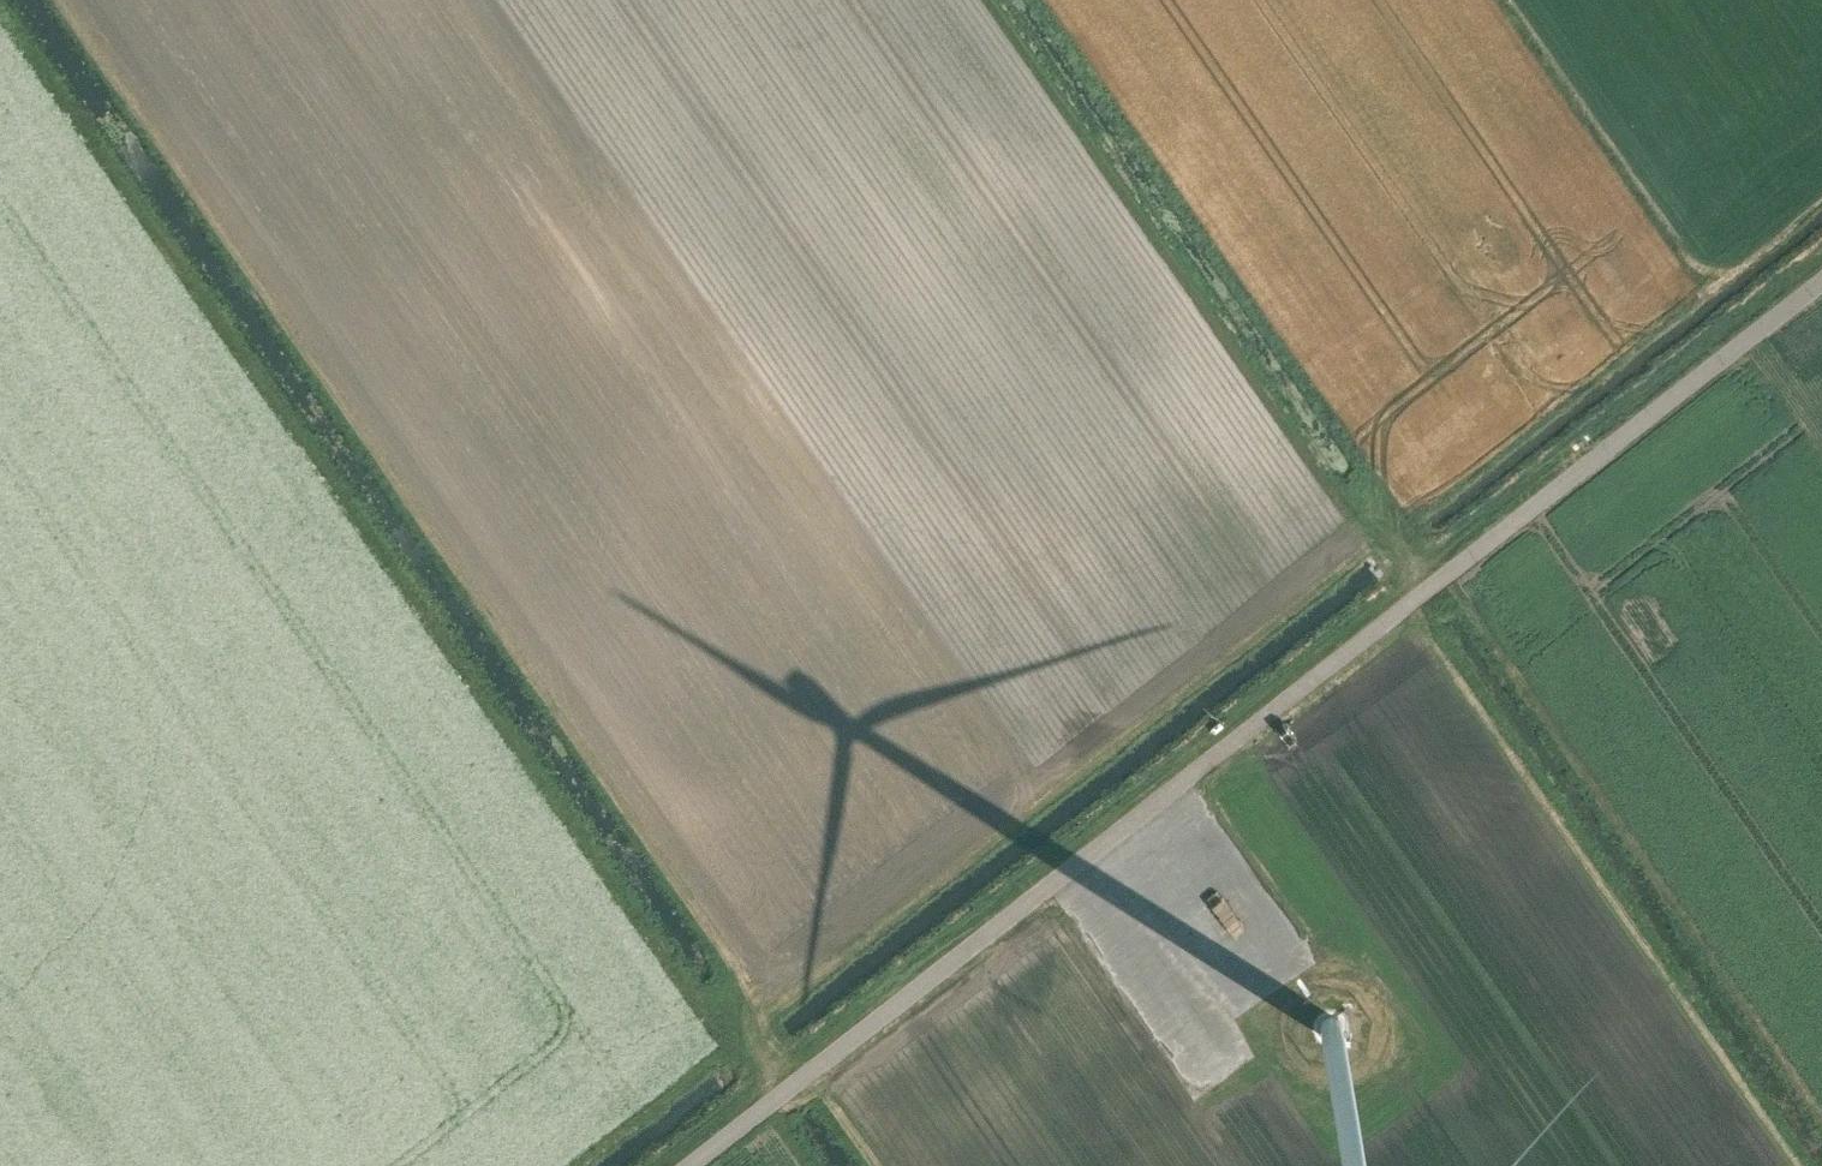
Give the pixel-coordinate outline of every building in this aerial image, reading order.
[(1319,1027),(1319,1028),(1319,1029),(1320,1031),(1320,1032),(1321,1034),(1321,1035),(1322,1036),(1323,1037),(1325,1038),(1326,1039),(1327,1039),(1329,1039),(1330,1040),(1332,1040),(1333,1039),(1335,1039),(1336,1039),(1337,1038),(1338,1037),(1339,1036),(1340,1035),(1341,1034),(1342,1032),(1342,1031),(1343,1029),(1343,1028),(1343,1027),(1342,1025),(1342,1024),(1341,1022),(1340,1021),(1339,1020),(1338,1019),(1337,1018),(1336,1017),(1335,1017),(1333,1016),(1332,1016),(1330,1016),(1329,1017),(1327,1017),(1326,1017),(1325,1018),(1323,1019),(1322,1020),(1321,1021),(1321,1022),(1320,1024),(1320,1025),(1319,1027)]
